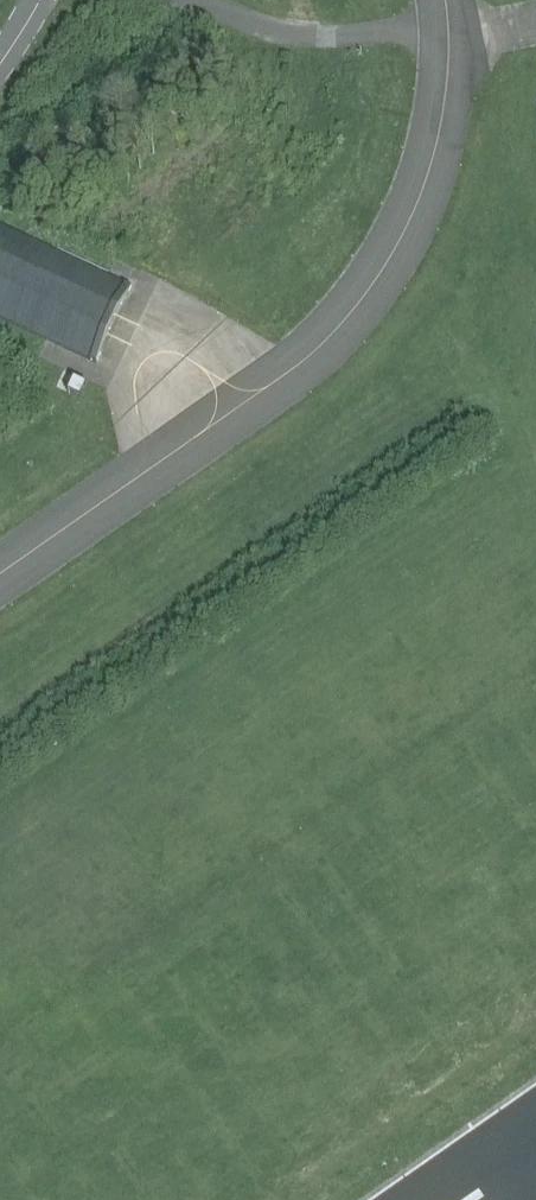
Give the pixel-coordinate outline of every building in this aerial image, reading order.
[(45,340),(97,364),(132,289),(106,276),(101,274),(103,271),(97,268),(96,272),(0,227),(0,318),(45,340)] [(74,378),(68,391),(81,398),(87,384),(74,378)]
